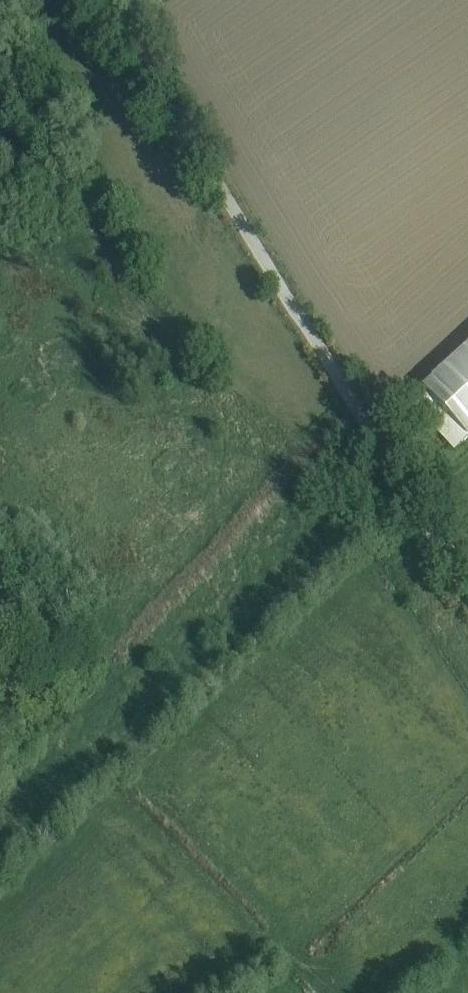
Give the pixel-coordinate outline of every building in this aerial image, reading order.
[(467,439),(467,349),(423,390),(467,439)] [(423,390),(409,403),(454,452),(467,440),(467,439),(423,390)]
